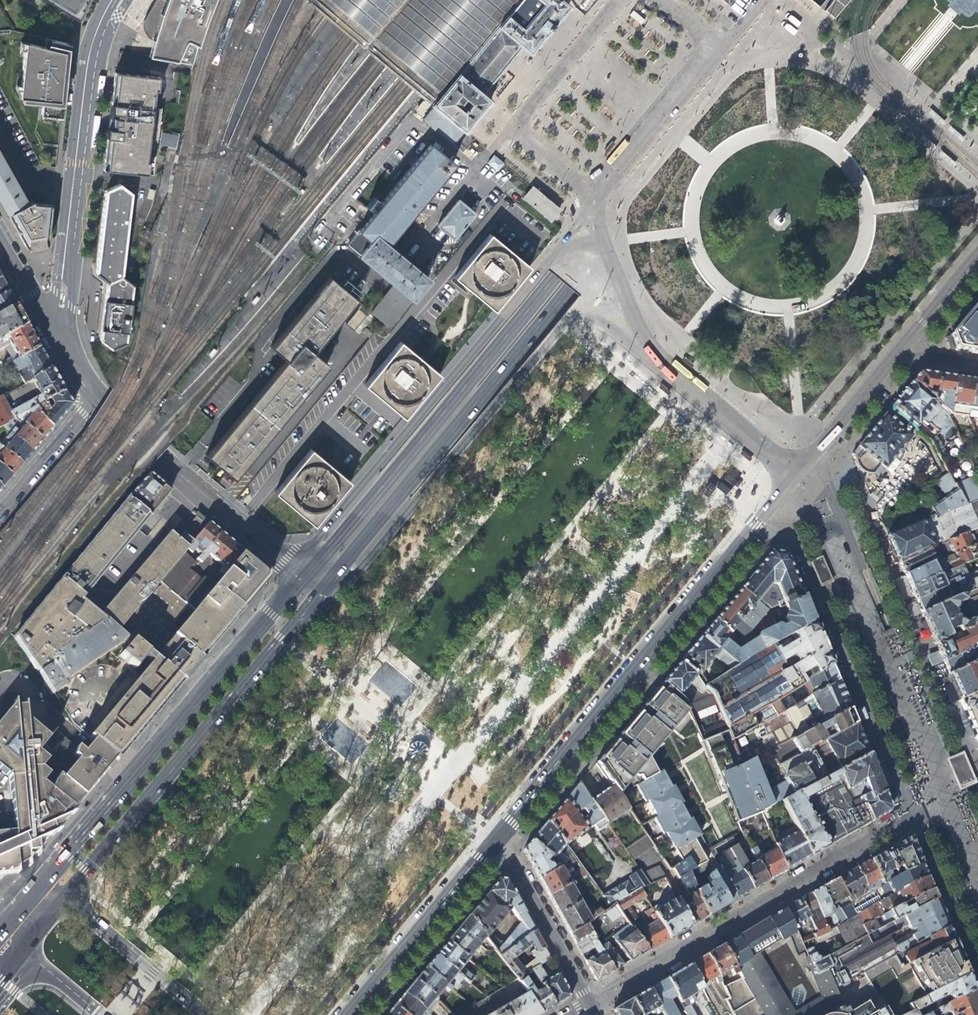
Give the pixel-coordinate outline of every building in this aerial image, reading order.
[(79,18),(83,8),(87,0),(47,0),(79,18)] [(172,4),(166,0),(155,0),(143,21),(143,23),(142,27),(143,31),(145,34),(149,38),(153,40),(156,40),(160,40),(163,38),(167,36),(168,35),(169,33),(185,40),(176,61),(187,66),(191,68),(193,64),(204,28),(214,2),(215,0),(174,0),(172,4)] [(547,4),(526,29),(508,14),(497,26),(521,46),(530,53),(570,5),(564,0),(542,0),(547,4)] [(750,0),(735,0),(730,6),(739,13),(750,0)] [(824,12),(834,20),(850,0),(834,0),(824,12)] [(633,11),(629,15),(641,25),(645,20),(633,11)] [(521,46),(497,26),(458,72),(482,92),(521,46)] [(176,61),(185,40),(169,33),(168,35),(167,36),(163,38),(160,40),(156,40),(153,40),(148,56),(176,61)] [(67,62),(67,59),(71,44),(46,38),(44,47),(25,42),(24,50),(20,85),(19,97),(23,98),(22,103),(39,105),(40,99),(43,100),(41,114),(61,116),(67,62)] [(160,77),(115,70),(112,92),(110,113),(107,136),(104,159),(103,170),(150,174),(151,162),(148,162),(149,152),(158,153),(156,146),(150,145),(157,90),(161,89),(160,77)] [(482,92),(458,72),(431,105),(433,106),(463,131),(490,98),(482,92)] [(463,131),(433,106),(422,119),(452,143),(463,131)] [(928,113),(943,126),(946,122),(931,109),(928,113)] [(948,129),(962,142),(965,139),(951,126),(948,129)] [(161,131),(159,144),(175,147),(177,134),(161,131)] [(919,137),(934,150),(937,147),(922,134),(919,137)] [(391,278),(397,283),(413,297),(428,278),(406,259),(407,258),(400,253),(399,254),(387,244),(413,213),(415,215),(421,208),(419,206),(454,163),(431,144),(349,243),(383,271),(381,273),(389,280),(391,278)] [(939,154),(953,167),(956,163),(942,150),(939,154)] [(487,162),(497,171),(504,164),(495,155),(487,162)] [(25,202),(0,158),(0,201),(4,208),(7,213),(25,202)] [(97,273),(108,281),(122,276),(131,193),(120,184),(106,190),(97,273)] [(545,196),(533,187),(524,198),(552,223),(563,210),(545,196)] [(53,204),(54,195),(45,194),(44,203),(51,204),(53,204)] [(31,200),(25,202),(7,213),(29,252),(46,243),(51,204),(44,203),(43,203),(32,202),(31,200)] [(437,226),(453,238),(473,214),(457,201),(437,226)] [(489,241),(452,284),(489,315),(513,287),(526,272),(489,241)] [(234,474),(327,364),(314,352),(345,315),(361,328),(370,318),(354,305),(360,298),(333,275),(274,344),(289,357),(280,368),(254,398),(208,452),(228,469),(234,474)] [(122,276),(108,281),(100,339),(112,348),(125,342),(132,284),(122,276)] [(388,327),(413,297),(397,283),(372,313),(388,327)] [(15,305),(11,298),(8,292),(0,296),(0,313),(15,305)] [(976,304),(971,311),(968,314),(967,315),(949,336),(955,352),(959,352),(977,356),(977,302),(976,304)] [(21,316),(18,310),(15,305),(0,313),(0,329),(21,316)] [(26,325),(24,320),(21,316),(0,329),(0,340),(26,325)] [(11,363),(38,347),(33,337),(26,325),(0,340),(0,348),(3,346),(9,356),(1,360),(5,366),(11,363)] [(428,396),(444,378),(404,345),(368,388),(408,421),(428,396)] [(26,366),(33,378),(50,368),(43,355),(38,347),(11,363),(16,371),(26,366)] [(694,365),(685,358),(682,361),(691,369),(694,365)] [(39,394),(10,411),(13,417),(15,416),(26,410),(34,405),(62,390),(56,379),(50,368),(33,378),(30,380),(39,394)] [(942,402),(940,407),(950,414),(953,379),(918,374),(910,384),(934,402),(936,400),(942,402)] [(950,414),(968,416),(973,382),(953,379),(950,414)] [(968,416),(977,417),(977,383),(973,382),(968,416)] [(949,417),(950,414),(940,407),(934,402),(910,384),(893,404),(889,409),(912,427),(915,429),(921,422),(924,425),(928,424),(945,439),(954,429),(949,417)] [(669,394),(661,388),(658,390),(667,397),(669,394)] [(62,390),(34,405),(41,418),(51,427),(60,416),(70,404),(62,390)] [(13,417),(10,411),(1,395),(0,396),(0,424),(13,417)] [(29,415),(22,422),(41,439),(47,432),(51,427),(41,418),(34,405),(26,410),(29,415)] [(906,435),(912,427),(889,409),(883,416),(906,435)] [(911,438),(906,435),(883,416),(880,420),(851,455),(855,459),(855,463),(857,468),(863,474),(865,475),(867,476),(870,475),(872,475),(876,479),(879,476),(880,478),(885,472),(884,470),(911,438)] [(12,427),(8,432),(31,451),(36,445),(41,439),(22,422),(16,430),(12,427)] [(21,463),(27,456),(31,451),(8,432),(7,431),(3,436),(2,434),(0,434),(0,446),(21,463)] [(11,475),(16,468),(21,463),(0,446),(0,466),(11,475)] [(311,450),(275,493),(315,526),(332,505),(351,483),(311,450)] [(750,459),(741,452),(739,455),(748,462),(750,459)] [(2,486),(6,480),(11,475),(0,466),(0,485),(2,486)] [(141,500),(137,505),(142,509),(162,486),(155,480),(148,474),(132,493),(141,500)] [(935,484),(947,498),(957,492),(954,484),(948,474),(935,484)] [(732,480),(726,475),(717,486),(727,495),(734,488),(729,484),(732,480)] [(954,484),(957,492),(965,506),(977,501),(977,483),(974,475),(954,484)] [(128,497),(13,638),(35,671),(40,667),(44,667),(50,672),(55,656),(106,621),(117,631),(137,608),(134,606),(143,601),(151,591),(159,582),(182,555),(187,549),(168,534),(128,583),(107,566),(165,497),(169,492),(162,486),(142,509),(137,505),(128,497)] [(714,493),(709,487),(704,492),(705,493),(701,497),(705,501),(714,493)] [(926,511),(930,517),(934,515),(936,519),(937,519),(965,506),(957,492),(947,498),(926,511)] [(128,497),(137,505),(141,500),(132,493),(128,497)] [(968,533),(977,529),(977,507),(977,506),(977,505),(977,501),(965,506),(937,519),(939,525),(942,527),(945,531),(944,535),(930,541),(933,549),(934,548),(934,547),(937,545),(937,544),(940,543),(941,543),(943,542),(943,541),(946,540),(947,541),(948,540),(949,542),(968,533)] [(939,525),(937,519),(936,519),(934,515),(930,517),(886,536),(893,552),(898,564),(933,549),(930,541),(944,535),(945,531),(942,527),(939,525)] [(205,552),(219,534),(215,530),(208,524),(187,549),(182,555),(185,557),(187,559),(194,552),(201,557),(205,552)] [(968,533),(974,545),(975,544),(977,543),(977,529),(968,533)] [(947,547),(949,552),(951,555),(965,549),(974,545),(968,533),(949,542),(934,548),(933,549),(898,564),(901,570),(904,576),(934,563),(933,559),(930,554),(947,547)] [(205,585),(211,590),(213,587),(216,584),(228,569),(242,553),(230,543),(219,534),(205,552),(201,557),(197,561),(201,564),(209,555),(222,567),(220,570),(217,571),(205,585)] [(934,548),(949,542),(948,540),(947,541),(946,540),(943,541),(943,542),(941,543),(940,543),(937,544),(937,545),(934,547),(934,548)] [(977,560),(977,543),(975,544),(974,545),(965,549),(972,563),(977,560)] [(934,563),(904,576),(906,582),(909,589),(961,567),(967,565),(972,563),(965,549),(951,555),(934,563)] [(949,552),(933,559),(934,563),(951,555),(949,552)] [(174,639),(201,663),(252,602),(265,587),(264,572),(249,559),(242,553),(171,636),(174,639)] [(733,635),(730,633),(717,649),(736,666),(756,653),(814,622),(800,589),(786,555),(770,553),(741,589),(756,602),(740,621),(751,631),(758,622),(767,611),(761,606),(763,602),(770,608),(776,605),(779,615),(769,619),(774,630),(758,636),(758,639),(746,644),(734,650),(729,646),(736,637),(733,635)] [(191,562),(187,559),(185,557),(182,555),(159,582),(161,583),(169,591),(188,571),(194,565),(191,562)] [(808,562),(819,589),(833,583),(821,557),(808,562)] [(970,572),(967,565),(961,567),(964,576),(970,572)] [(964,576),(961,567),(909,589),(912,596),(915,602),(949,588),(955,585),(959,586),(961,591),(963,596),(977,589),(977,579),(969,583),(965,580),(964,576)] [(201,583),(188,571),(169,591),(176,597),(183,604),(201,583)] [(203,582),(201,583),(183,604),(192,612),(204,598),(211,590),(205,585),(203,582)] [(117,631),(155,663),(174,639),(171,636),(192,612),(161,583),(117,631)] [(952,594),(949,588),(915,602),(918,608),(920,614),(963,596),(961,591),(952,594)] [(729,603),(715,620),(730,633),(734,629),(740,621),(756,602),(741,589),(729,603)] [(963,596),(920,614),(924,623),(929,636),(933,644),(977,625),(977,589),(963,596)] [(730,633),(715,620),(711,625),(702,635),(717,649),(730,633)] [(133,671),(141,661),(150,669),(137,686),(95,738),(92,742),(114,761),(117,757),(148,723),(170,698),(182,685),(155,663),(132,643),(117,631),(106,621),(55,656),(50,672),(44,667),(40,667),(35,671),(55,702),(69,694),(68,688),(118,658),(133,671)] [(736,637),(746,644),(758,639),(758,636),(751,631),(740,621),(734,629),(737,631),(733,635),(736,637)] [(829,658),(814,622),(756,653),(736,666),(729,670),(713,681),(708,685),(706,682),(700,675),(697,670),(683,657),(679,662),(693,673),(703,687),(712,695),(713,698),(725,725),(727,731),(735,744),(760,729),(753,718),(768,710),(771,710),(805,685),(804,683),(832,666),(829,658)] [(933,644),(939,658),(942,664),(977,648),(977,625),(933,644)] [(715,659),(729,670),(736,666),(717,649),(702,635),(694,644),(683,657),(697,670),(700,675),(703,672),(715,659)] [(155,663),(182,685),(201,663),(174,639),(155,663)] [(942,664),(944,669),(947,676),(977,664),(975,660),(971,662),(970,658),(977,654),(977,656),(977,648),(942,664)] [(71,724),(92,742),(137,686),(118,658),(68,688),(69,694),(55,702),(71,724)] [(688,709),(713,698),(712,695),(703,687),(693,673),(679,662),(672,671),(662,683),(685,702),(688,709)] [(947,676),(950,682),(955,694),(958,702),(977,693),(977,663),(977,664),(947,676)] [(771,710),(777,718),(838,680),(835,672),(832,666),(804,683),(805,685),(771,710)] [(713,681),(703,672),(700,675),(706,682),(708,685),(713,681)] [(762,746),(767,755),(769,754),(772,752),(850,709),(844,693),(838,680),(777,718),(769,723),(763,727),(769,738),(767,739),(770,742),(762,746)] [(698,867),(707,863),(703,854),(709,850),(692,819),(689,820),(684,812),(687,810),(670,779),(667,780),(662,771),(659,773),(650,756),(668,735),(667,734),(672,730),(683,739),(697,733),(688,709),(685,702),(662,683),(642,707),(619,735),(620,736),(619,738),(615,742),(614,741),(595,763),(618,795),(629,781),(633,788),(636,786),(645,802),(648,801),(657,816),(654,818),(663,835),(666,834),(681,861),(687,857),(694,868),(698,867)] [(958,702),(966,721),(977,748),(977,693),(958,702)] [(104,773),(82,754),(53,729),(50,733),(34,720),(31,723),(25,718),(23,706),(13,706),(14,714),(12,716),(6,711),(0,718),(0,767),(10,775),(12,812),(12,813),(11,813),(11,814),(10,815),(9,815),(9,816),(8,816),(8,817),(7,817),(6,817),(6,818),(5,818),(4,819),(3,819),(2,819),(1,819),(0,819),(0,874),(7,872),(8,872),(10,871),(12,870),(14,869),(15,869),(17,868),(19,867),(21,866),(22,865),(24,864),(25,863),(27,862),(28,861),(30,860),(31,858),(32,857),(33,856),(35,855),(36,854),(37,852),(38,851),(40,850),(41,848),(42,847),(43,845),(46,839),(53,835),(104,773)] [(775,759),(778,768),(824,740),(825,741),(856,724),(853,717),(850,709),(772,752),(775,759)] [(858,727),(856,724),(825,741),(824,740),(778,768),(777,769),(781,776),(784,781),(785,780),(785,782),(793,796),(797,794),(812,785),(800,765),(813,758),(818,755),(829,749),(828,748),(859,731),(858,727)] [(725,725),(698,736),(701,742),(719,734),(727,731),(725,725)] [(815,761),(813,758),(800,765),(812,785),(868,753),(864,741),(859,731),(828,748),(829,749),(818,755),(822,763),(829,760),(831,763),(817,771),(812,763),(815,761)] [(720,779),(738,823),(761,814),(781,803),(793,796),(785,782),(770,791),(769,789),(766,788),(764,789),(754,762),(744,768),(742,762),(732,766),(719,734),(701,742),(717,780),(720,779)] [(88,748),(82,754),(104,773),(109,766),(114,761),(92,742),(88,748)] [(960,790),(977,783),(977,782),(965,750),(947,758),(960,790)] [(811,857),(871,823),(862,806),(852,811),(848,804),(867,794),(869,799),(884,791),(880,780),(870,758),(868,753),(812,785),(797,794),(793,796),(781,803),(792,824),(797,832),(803,844),(811,857)] [(601,795),(593,803),(607,823),(609,825),(628,810),(618,795),(595,763),(593,766),(597,771),(596,774),(603,786),(606,786),(608,789),(601,795)] [(594,792),(584,777),(578,784),(588,798),(594,792)] [(598,830),(607,823),(593,803),(588,798),(578,784),(569,795),(591,826),(594,825),(598,830)] [(888,800),(884,791),(869,799),(867,794),(848,804),(852,811),(862,806),(871,823),(881,818),(890,813),(891,808),(888,800)] [(565,845),(591,826),(569,795),(561,805),(547,821),(565,845)] [(561,848),(565,845),(547,821),(539,831),(531,841),(543,849),(551,855),(554,858),(561,868),(576,861),(569,851),(565,854),(561,848)] [(769,836),(772,845),(797,832),(792,824),(769,836)] [(774,849),(786,872),(799,864),(811,857),(803,844),(797,832),(772,845),(774,849)] [(626,850),(634,861),(653,846),(646,836),(626,850)] [(881,881),(883,885),(887,883),(896,878),(902,875),(923,863),(918,852),(912,837),(872,860),(881,881)] [(737,846),(733,838),(713,849),(718,857),(729,851),(735,847),(737,846)] [(543,849),(531,841),(523,850),(529,860),(531,864),(534,870),(539,879),(559,869),(557,867),(552,870),(550,867),(548,866),(546,861),(551,855),(543,849)] [(742,861),(735,847),(729,851),(737,865),(739,863),(754,891),(764,885),(768,883),(757,862),(747,867),(744,860),(742,861)] [(751,850),(757,862),(768,883),(778,877),(786,872),(774,849),(760,857),(755,848),(751,850)] [(673,866),(678,875),(689,871),(694,868),(687,857),(681,861),(673,866)] [(714,859),(707,863),(710,871),(712,873),(729,905),(735,902),(738,900),(724,875),(714,859)] [(858,868),(869,887),(872,892),(883,885),(881,881),(872,860),(858,868)] [(736,868),(724,875),(738,900),(747,894),(754,891),(739,863),(737,865),(735,866),(736,868)] [(866,895),(872,908),(893,897),(928,876),(923,863),(902,875),(896,878),(887,883),(883,885),(872,892),(866,895)] [(659,866),(643,874),(651,885),(661,880),(659,876),(663,873),(659,866)] [(700,872),(698,867),(694,868),(689,871),(692,876),(700,872)] [(567,879),(561,868),(559,869),(539,879),(546,892),(549,896),(573,883),(579,880),(587,876),(582,869),(577,871),(578,875),(571,879),(567,879)] [(869,887),(858,868),(849,873),(838,879),(846,900),(848,905),(866,895),(872,892),(869,887)] [(690,897),(679,903),(693,926),(702,921),(708,917),(697,898),(699,889),(692,876),(689,871),(678,875),(690,897)] [(632,880),(640,892),(642,891),(651,885),(643,874),(642,872),(632,880)] [(710,882),(699,889),(697,898),(708,917),(722,909),(729,905),(712,873),(708,875),(708,878),(710,882)] [(855,924),(861,939),(867,937),(868,936),(863,928),(877,920),(884,916),(934,890),(931,884),(928,876),(893,897),(872,908),(860,914),(863,920),(855,924)] [(846,900),(838,879),(829,884),(822,888),(829,908),(836,927),(842,924),(843,924),(837,911),(848,905),(846,900)] [(529,935),(533,931),(522,910),(506,880),(498,880),(487,893),(502,906),(507,902),(511,908),(521,923),(529,935)] [(575,886),(573,883),(549,896),(551,901),(556,910),(559,915),(580,902),(572,888),(575,886)] [(610,909),(617,904),(636,894),(628,884),(601,896),(610,909)] [(827,917),(832,929),(835,928),(836,927),(829,908),(822,888),(817,891),(812,894),(821,920),(827,917)] [(897,921),(898,921),(938,900),(936,894),(934,890),(884,916),(887,921),(895,917),(897,921)] [(646,899),(642,891),(640,892),(636,894),(617,904),(628,920),(636,932),(649,951),(662,944),(669,940),(652,909),(649,904),(647,906),(649,911),(647,912),(650,917),(652,916),(656,923),(642,932),(638,926),(641,923),(631,908),(646,899)] [(487,935),(511,908),(507,902),(502,906),(487,893),(468,917),(485,938),(493,949),(499,956),(503,953),(529,935),(521,923),(499,946),(496,944),(496,941),(491,936),(489,937),(487,935)] [(821,941),(838,933),(835,928),(832,929),(826,933),(821,920),(812,894),(807,897),(801,900),(810,918),(818,932),(815,933),(818,944),(821,941)] [(666,901),(652,909),(669,940),(685,930),(693,926),(679,903),(675,896),(671,895),(665,899),(666,901)] [(805,921),(810,918),(801,900),(797,902),(790,906),(787,908),(795,926),(797,932),(806,927),(806,924),(805,921)] [(911,931),(914,930),(913,928),(943,911),(938,900),(898,921),(901,925),(907,923),(911,931)] [(589,918),(580,902),(559,915),(566,928),(569,933),(586,923),(601,913),(599,909),(594,912),(595,914),(589,918)] [(854,918),(848,905),(837,911),(843,924),(854,918)] [(768,919),(778,943),(808,1013),(809,1014),(827,1014),(828,1014),(792,928),(785,909),(777,913),(768,919)] [(906,942),(908,947),(915,943),(927,936),(948,924),(943,911),(913,928),(914,930),(916,934),(911,936),(912,939),(906,942)] [(480,944),(485,938),(468,917),(458,929),(479,947),(482,949),(484,947),(480,944)] [(766,968),(778,997),(765,1002),(770,1014),(804,1014),(808,1013),(778,943),(768,919),(759,924),(751,929),(766,968)] [(881,930),(877,920),(863,928),(868,936),(875,933),(881,930)] [(597,938),(586,923),(569,933),(575,944),(581,955),(593,949),(592,947),(597,944),(598,946),(601,944),(597,938)] [(895,923),(881,930),(875,933),(879,943),(899,932),(895,923)] [(851,944),(842,924),(836,927),(835,928),(838,933),(841,939),(846,947),(851,944)] [(903,956),(907,963),(947,940),(953,937),(950,930),(948,924),(927,936),(915,943),(916,947),(905,954),(903,956)] [(792,928),(828,1014),(841,1008),(842,1007),(836,988),(831,969),(817,973),(815,974),(797,932),(795,926),(792,928)] [(475,952),(479,947),(458,929),(447,942),(468,960),(475,952)] [(778,997),(766,968),(751,929),(744,933),(737,938),(765,1002),(778,997)] [(525,975),(528,974),(531,973),(530,970),(537,965),(549,958),(540,942),(533,931),(529,935),(503,953),(499,956),(517,978),(518,977),(522,975),(524,973),(525,975)] [(640,957),(649,951),(636,932),(618,942),(631,962),(640,957)] [(902,937),(899,932),(879,943),(872,946),(867,937),(861,939),(853,943),(851,944),(846,947),(840,950),(828,958),(831,969),(836,988),(894,955),(908,947),(906,942),(895,948),(892,943),(902,937)] [(958,949),(954,939),(953,937),(947,940),(907,963),(901,967),(894,955),(836,988),(842,1007),(841,1008),(843,1014),(844,1014),(867,1003),(890,991),(958,949)] [(722,946),(733,969),(739,980),(752,1008),(755,1014),(770,1014),(765,1002),(737,938),(731,941),(722,946)] [(837,944),(840,950),(846,947),(841,939),(837,944)] [(460,968),(468,960),(447,942),(435,956),(462,979),(467,983),(472,978),(460,968)] [(609,942),(602,945),(607,952),(606,954),(615,971),(624,966),(609,942)] [(593,949),(581,955),(587,966),(593,977),(597,982),(615,971),(606,954),(607,952),(602,945),(601,944),(598,946),(597,944),(592,947),(593,949)] [(718,975),(733,969),(722,946),(715,951),(705,956),(715,977),(720,988),(724,987),(718,975)] [(815,974),(817,973),(831,969),(828,958),(817,960),(812,949),(806,951),(815,974)] [(963,961),(958,949),(890,991),(867,1003),(874,1014),(901,1014),(895,1004),(899,1004),(906,1000),(904,997),(963,961)] [(457,984),(462,979),(435,956),(425,969),(451,990),(454,992),(460,986),(457,984)] [(705,956),(699,960),(690,966),(699,985),(702,990),(706,997),(715,1014),(732,1014),(724,1002),(726,1000),(720,988),(715,977),(705,956)] [(904,997),(906,1000),(899,1004),(895,1004),(901,1014),(906,1014),(912,1012),(909,1006),(931,994),(961,977),(968,973),(965,967),(963,961),(904,997)] [(558,974),(556,970),(544,977),(537,965),(530,970),(531,973),(539,985),(541,988),(554,1006),(570,997),(563,985),(558,974)] [(702,990),(699,985),(690,966),(679,973),(667,979),(677,998),(686,1014),(694,1014),(689,1006),(694,1003),(695,1000),(692,995),(702,990)] [(449,993),(451,990),(425,969),(421,973),(414,981),(434,999),(443,989),(449,993)] [(535,987),(528,974),(525,975),(524,973),(522,975),(533,993),(541,988),(539,985),(535,987)] [(933,1013),(938,1010),(974,987),(971,981),(968,973),(961,977),(931,994),(909,1006),(912,1012),(906,1014),(930,1014),(933,1013)] [(527,992),(541,1014),(554,1006),(541,988),(533,993),(522,975),(518,977),(527,992)] [(669,1001),(677,998),(667,979),(648,990),(661,1011),(663,1014),(677,1014),(669,1001)] [(720,988),(726,1000),(724,1002),(732,1014),(755,1014),(752,1008),(739,980),(724,987),(720,988)] [(438,1003),(434,999),(414,981),(404,994),(423,1012),(433,1001),(436,1005),(438,1003)] [(942,1014),(954,1014),(977,999),(977,998),(976,993),(974,987),(938,1010),(942,1014)] [(661,1011),(648,990),(631,1000),(638,1012),(640,1014),(644,1014),(652,1011),(654,1014),(661,1011)] [(541,1014),(527,992),(489,1014),(539,1014),(541,1014)] [(423,1012),(404,994),(394,1006),(403,1014),(426,1014),(423,1012)] [(954,1014),(977,1014),(977,999),(954,1014)] [(615,1014),(640,1014),(638,1012),(631,1000),(613,1011),(615,1014)] [(867,1003),(844,1014),(874,1014),(867,1003)] [(394,1006),(389,1012),(387,1014),(403,1014),(394,1006)]
